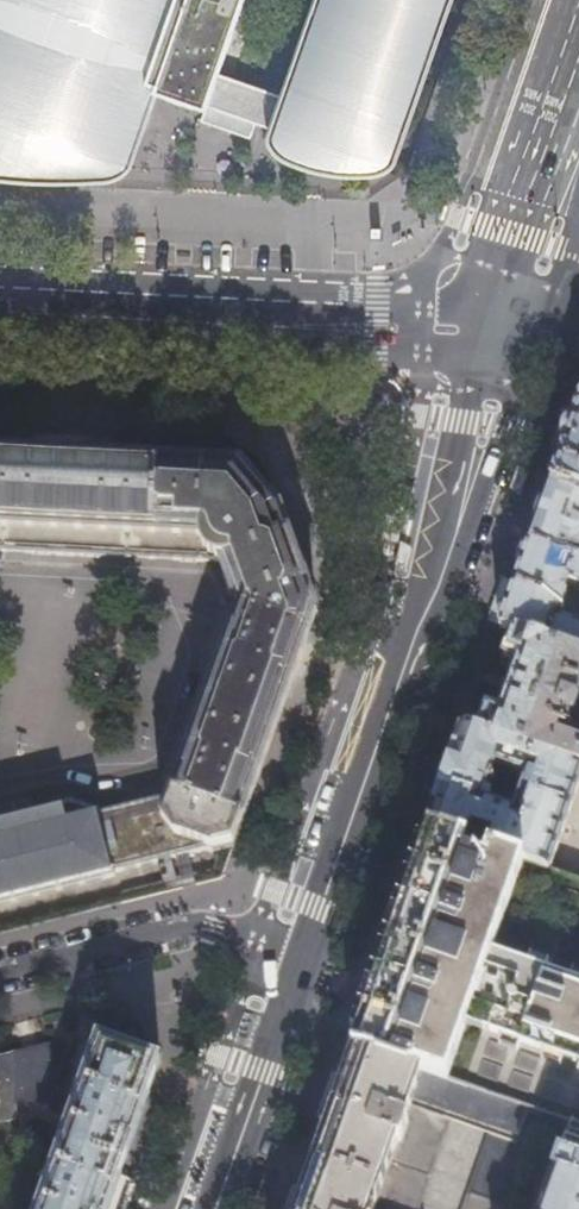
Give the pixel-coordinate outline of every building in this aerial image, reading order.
[(123,190),(140,164),(157,105),(271,144),(271,158),(277,167),(346,189),(370,190),(390,182),(402,166),(460,0),(322,0),(286,99),(225,79),(252,0),(0,0),(0,184),(123,190)] [(577,406),(578,405),(578,391),(566,399),(547,454),(559,458),(566,438),(577,406)] [(577,406),(566,438),(559,458),(551,481),(578,491),(578,405),(577,406)] [(28,898),(113,877),(115,872),(148,864),(206,849),(212,852),(234,845),(293,678),(317,611),(297,553),(282,508),(242,464),(75,456),(0,452),(0,553),(220,566),(235,609),(168,800),(101,815),(66,804),(0,820),(0,904),(28,898)] [(551,481),(540,513),(529,544),(578,562),(578,491),(551,481)] [(515,584),(503,580),(496,601),(489,621),(500,625),(499,627),(514,633),(578,655),(578,614),(566,609),(569,599),(568,598),(566,594),(570,585),(578,588),(578,562),(529,544),(522,564),(515,584)] [(514,633),(506,657),(519,661),(511,682),(501,712),(489,707),(479,732),(578,767),(578,735),(570,731),(578,705),(578,655),(514,633)] [(474,828),(495,836),(490,850),(551,871),(578,791),(578,767),(479,732),(464,728),(460,741),(454,757),(447,778),(429,829),(468,843),(474,828)] [(447,732),(437,767),(448,770),(458,736),(447,732)] [(369,1006),(365,1010),(352,1048),(542,1115),(574,1126),(578,1128),(578,984),(548,973),(572,904),(578,906),(578,881),(551,871),(490,850),(468,843),(429,829),(408,890),(378,976),(393,982),(386,1002),(381,1001),(376,1001),(369,1006)] [(159,1061),(100,1040),(40,1208),(106,1208),(118,1176),(151,1083),(159,1061)] [(58,1082),(69,1052),(55,1046),(49,1046),(15,1055),(16,1065),(16,1094),(22,1094),(23,1074),(36,1074),(58,1082)] [(296,1208),(415,1208),(446,1118),(492,1134),(465,1208),(509,1208),(542,1115),(352,1048),(320,1138),(296,1208)] [(0,1058),(0,1123),(16,1119),(16,1094),(16,1065),(15,1055),(0,1058)] [(574,1126),(545,1208),(578,1208),(578,1128),(574,1126)] [(131,1180),(118,1176),(106,1208),(121,1208),(131,1180)]
